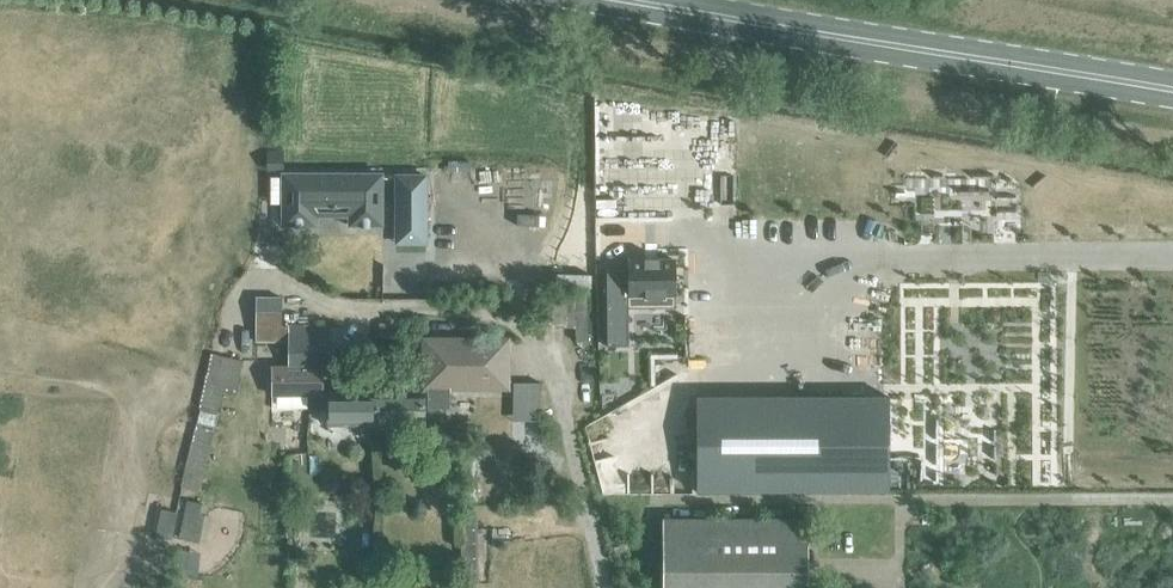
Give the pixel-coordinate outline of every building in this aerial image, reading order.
[(267,167),(283,167),(283,150),(267,150),(267,167)] [(425,174),(396,174),(396,204),(425,204),(425,174)] [(380,189),(379,175),(284,175),(284,223),(313,222),(313,204),(351,204),(351,223),(380,222),(380,203),(371,203),(371,189),(380,189)] [(577,234),(577,275),(594,275),(594,234),(577,234)] [(623,270),(603,270),(602,345),(624,345),(624,307),(671,308),(671,260),(623,260),(623,270)] [(576,294),(576,340),(589,340),(589,294),(576,294)] [(287,340),(289,365),(323,366),(323,363),(329,363),(329,325),(281,325),(281,297),(256,297),(254,341),(287,340)] [(398,323),(380,323),(380,338),(397,338),(398,323)] [(423,386),(422,386),(422,392),(423,392),(423,407),(449,407),(449,406),(455,406),(455,393),(449,393),(449,388),(507,388),(507,339),(423,339),(423,386)] [(211,353),(204,384),(221,388),(235,391),(242,360),(211,353)] [(323,393),(323,366),(289,365),(272,365),(272,393),(308,393),(323,393)] [(327,392),(327,393),(323,393),(308,393),(308,407),(327,407),(327,425),(375,425),(375,392),(327,392)] [(423,425),(423,407),(423,392),(422,392),(375,392),(375,425),(423,425)] [(888,396),(696,396),(696,491),(889,490),(888,396)] [(464,470),(479,470),(479,456),(464,456),(464,470)] [(479,485),(464,485),(464,499),(479,499),(479,485)] [(181,498),(181,508),(157,507),(156,535),(203,536),(204,499),(181,498)] [(461,514),(461,583),(476,583),(476,514),(461,514)] [(287,516),(288,532),(299,532),(299,516),(287,516)] [(663,587),(807,587),(807,518),(663,518),(663,587)] [(265,526),(265,539),(282,539),(282,526),(265,526)] [(630,557),(627,546),(617,548),(619,559),(630,557)] [(357,558),(357,573),(369,573),(369,558),(357,558)]
